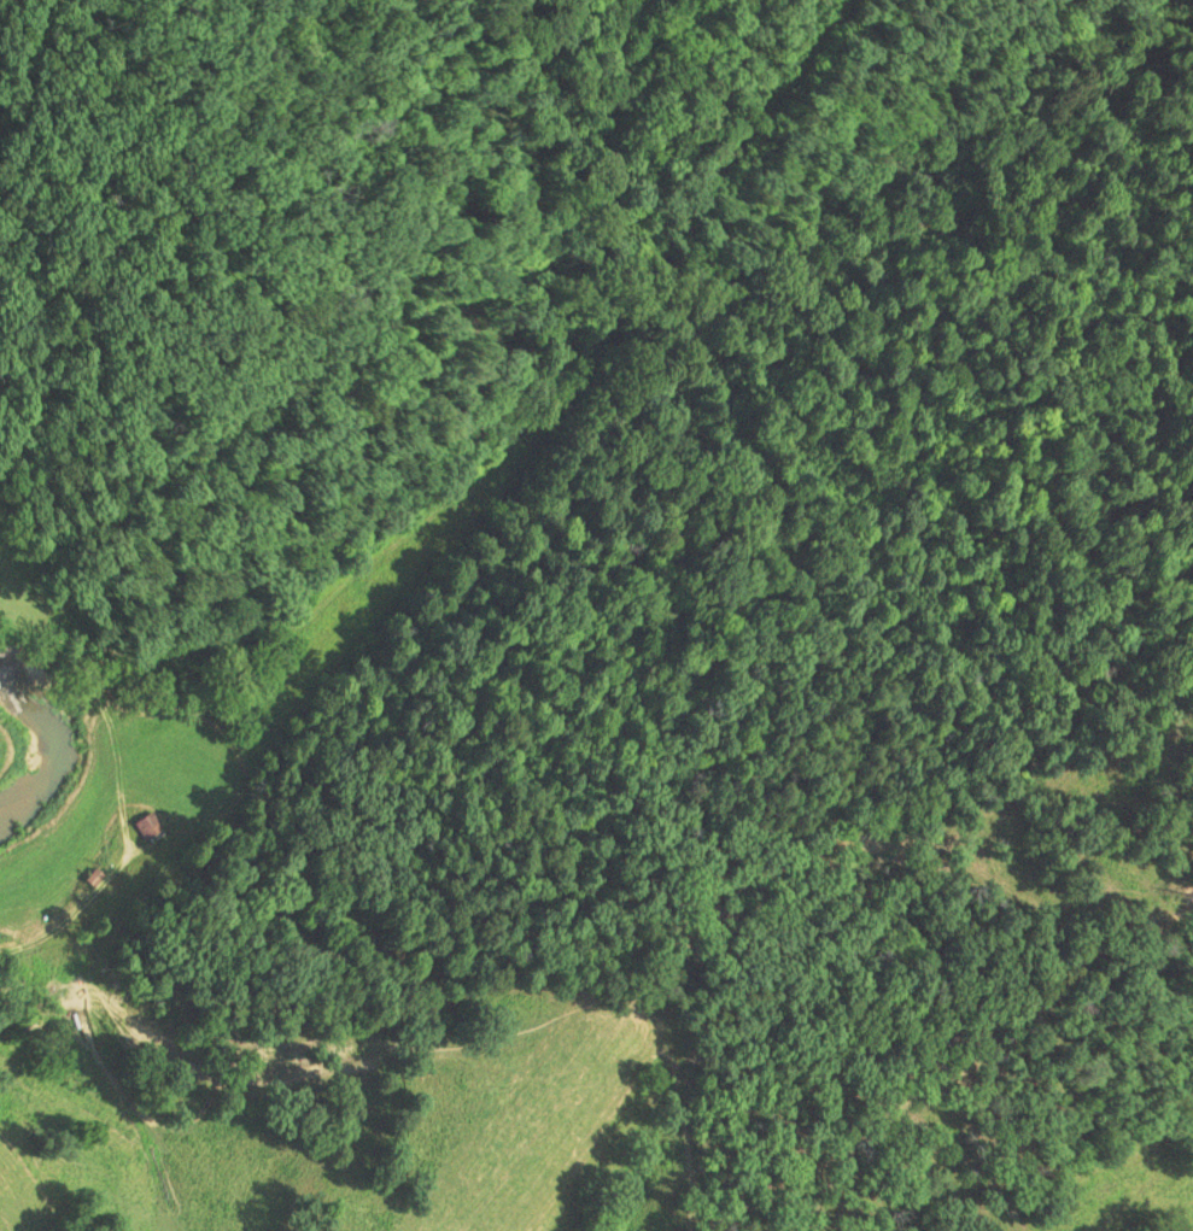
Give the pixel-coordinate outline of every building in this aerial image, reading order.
[(144,841),(162,829),(149,809),(131,821),(144,841)]
